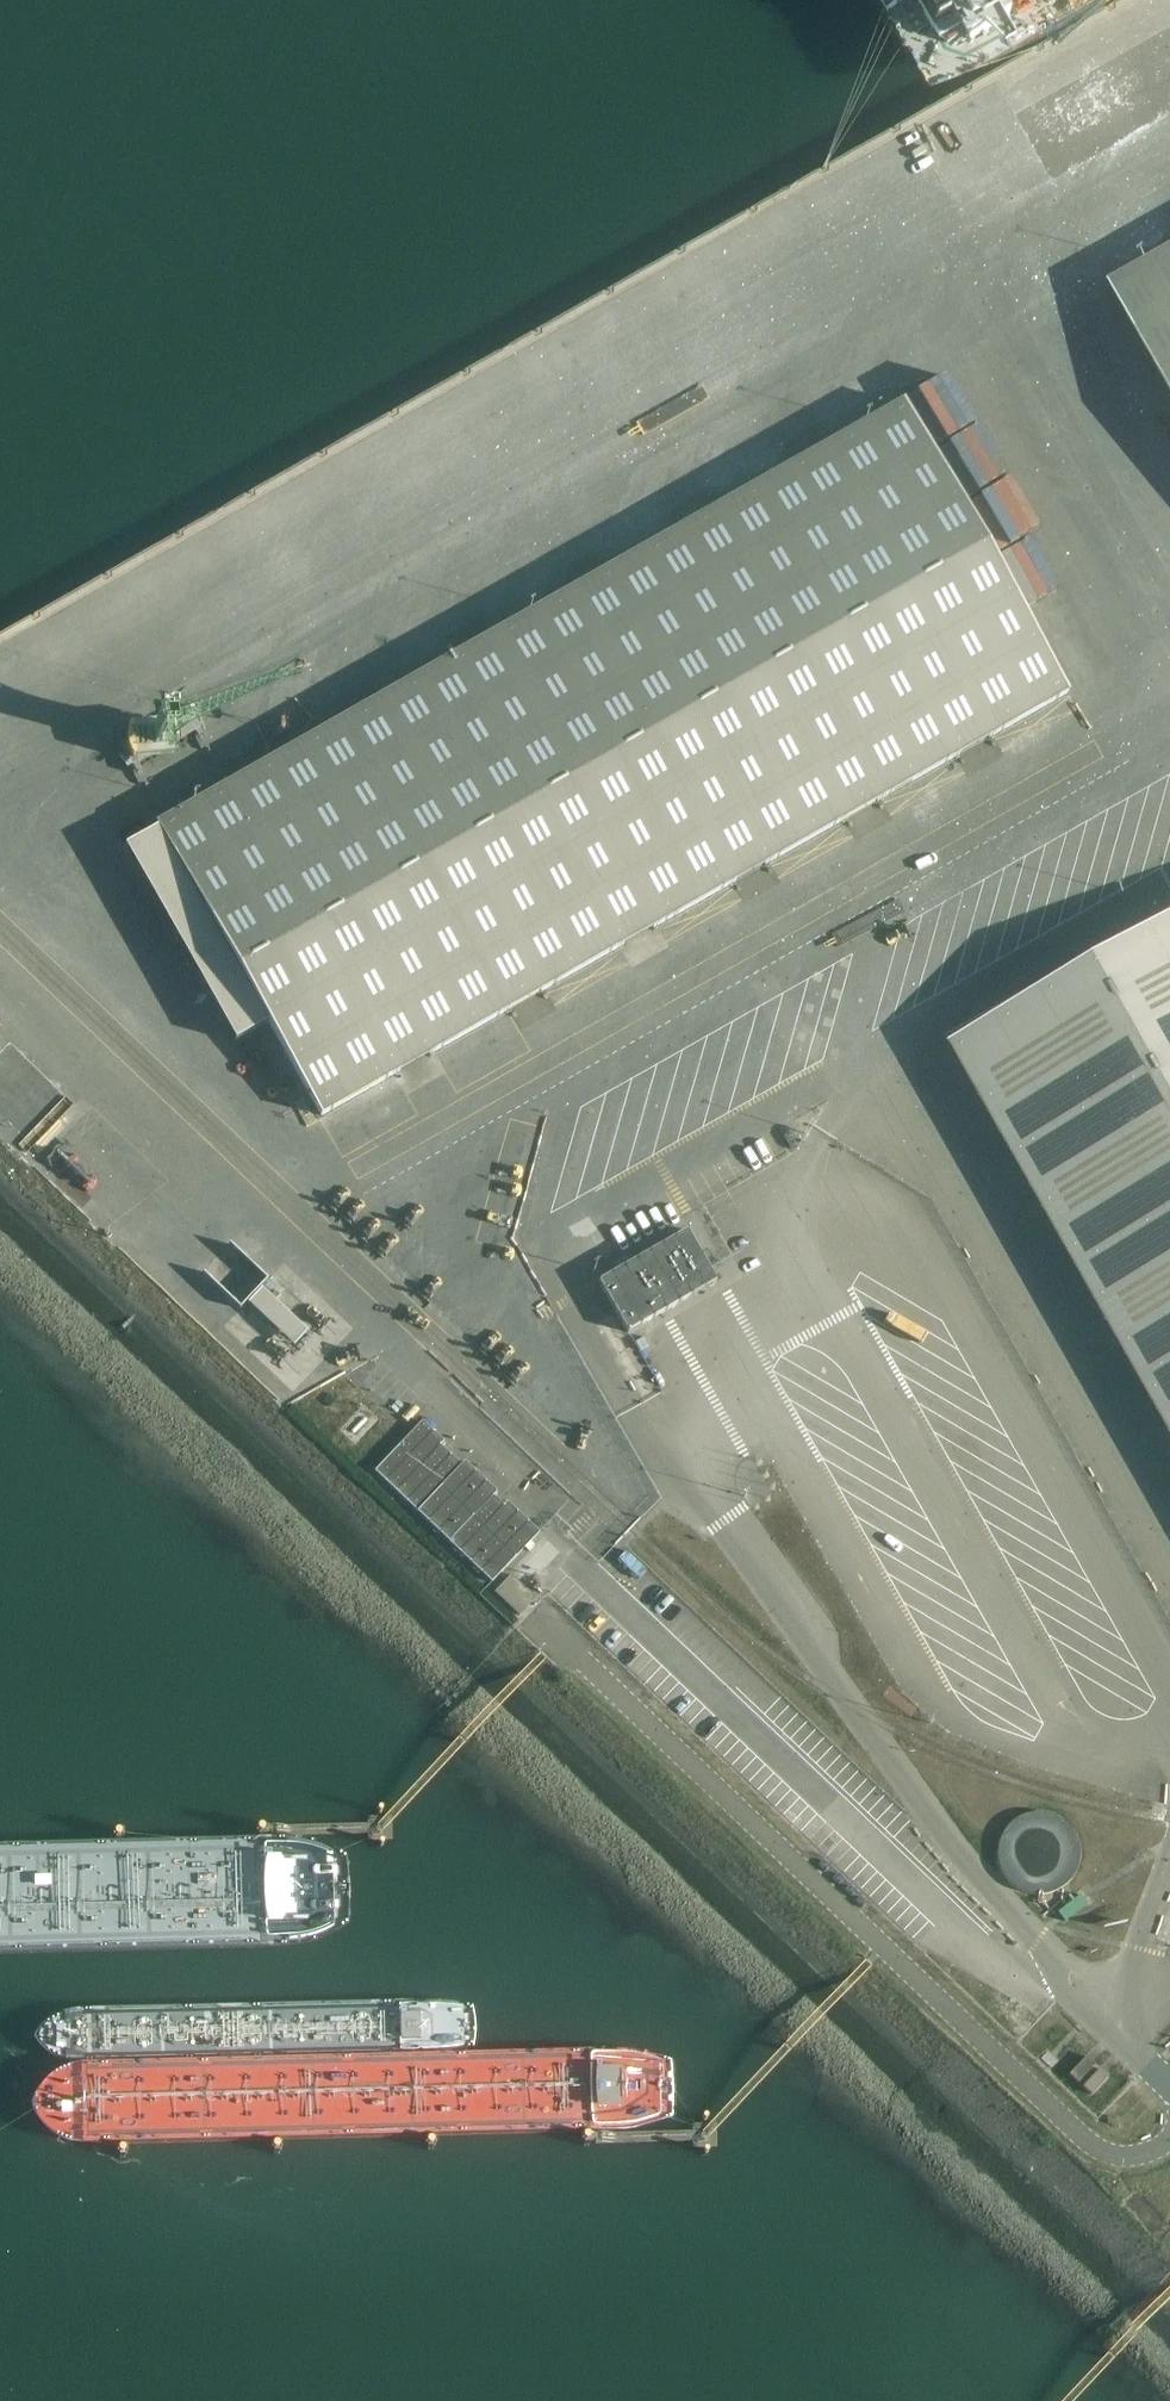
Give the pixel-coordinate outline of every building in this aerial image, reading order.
[(1109,285),(1169,392),(1169,251),(1109,285)] [(902,402),(156,825),(320,1116),(1067,693),(902,402)] [(952,1046),(1169,1431),(1169,922),(952,1046)] [(709,1268),(705,1262),(702,1257),(687,1230),(611,1274),(598,1281),(601,1288),(604,1293),(627,1332),(646,1321),(652,1318),(716,1281),(709,1268)] [(261,1272),(247,1289),(297,1333),(312,1317),(261,1272)] [(422,1421),(408,1436),(374,1471),(491,1582),(539,1532),(506,1502),(503,1505),(493,1495),(496,1492),(464,1461),(461,1465),(440,1445),(443,1441),(422,1421)] [(510,1575),(494,1592),(518,1615),(535,1598),(510,1575)] [(1058,1913),(1065,1921),(1087,1904),(1080,1896),(1058,1913)] [(1078,2082),(1094,2064),(1085,2056),(1069,2074),(1078,2082)] [(1091,2095),(1108,2076),(1099,2068),(1082,2086),(1091,2095)]
